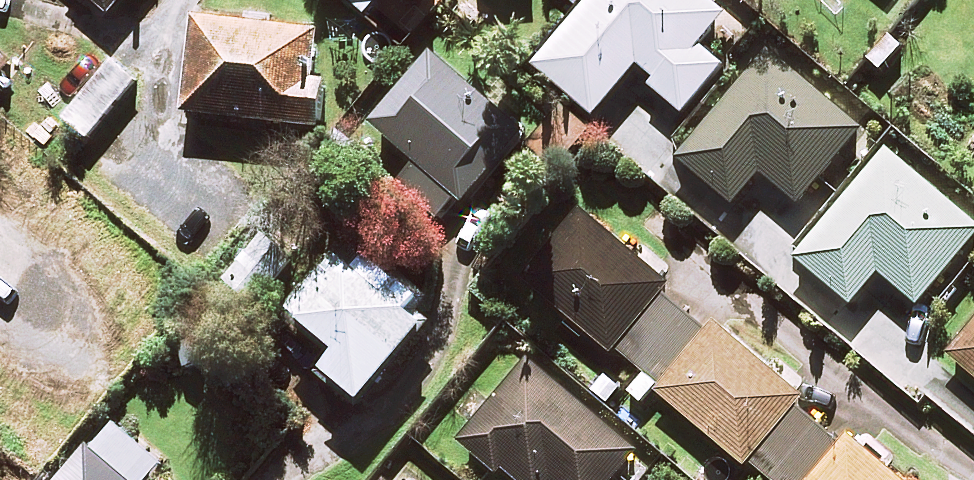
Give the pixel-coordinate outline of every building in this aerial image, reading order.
[(110,18),(124,0),(88,0),(110,18)] [(638,63),(657,80),(651,88),(681,114),(721,67),(697,47),(725,13),(709,0),(591,0),(534,66),(593,116),(638,63)] [(582,8),(587,0),(567,0),(582,8)] [(184,114),(319,130),(325,82),(311,81),(317,32),(195,18),(184,114)] [(860,130),(768,52),(677,159),(731,205),(759,173),(797,205),(860,130)] [(523,132),(431,54),(370,126),(414,163),(396,185),(444,226),(523,132)] [(136,82),(112,62),(64,120),(87,140),(136,82)] [(581,142),(553,116),(526,145),(554,171),(581,142)] [(886,150),(795,259),(850,305),(877,272),(916,305),(973,236),(973,223),(886,150)] [(618,351),(660,298),(651,290),(659,281),(575,211),(519,278),(613,357),(618,351)] [(433,315),(346,241),(285,312),(336,356),(323,371),(358,402),(433,315)] [(749,463),(792,409),(800,400),(701,316),(693,325),(660,298),(618,351),(644,372),(627,392),(643,405),(654,391),(745,468),(749,463)] [(946,355),(973,378),(973,320),(946,355)] [(459,445),(498,476),(504,469),(518,479),(613,479),(637,450),(525,362),(459,445)] [(749,463),(769,479),(896,479),(835,429),(827,438),(792,409),(749,463)] [(92,444),(61,479),(134,479),(92,444)]
